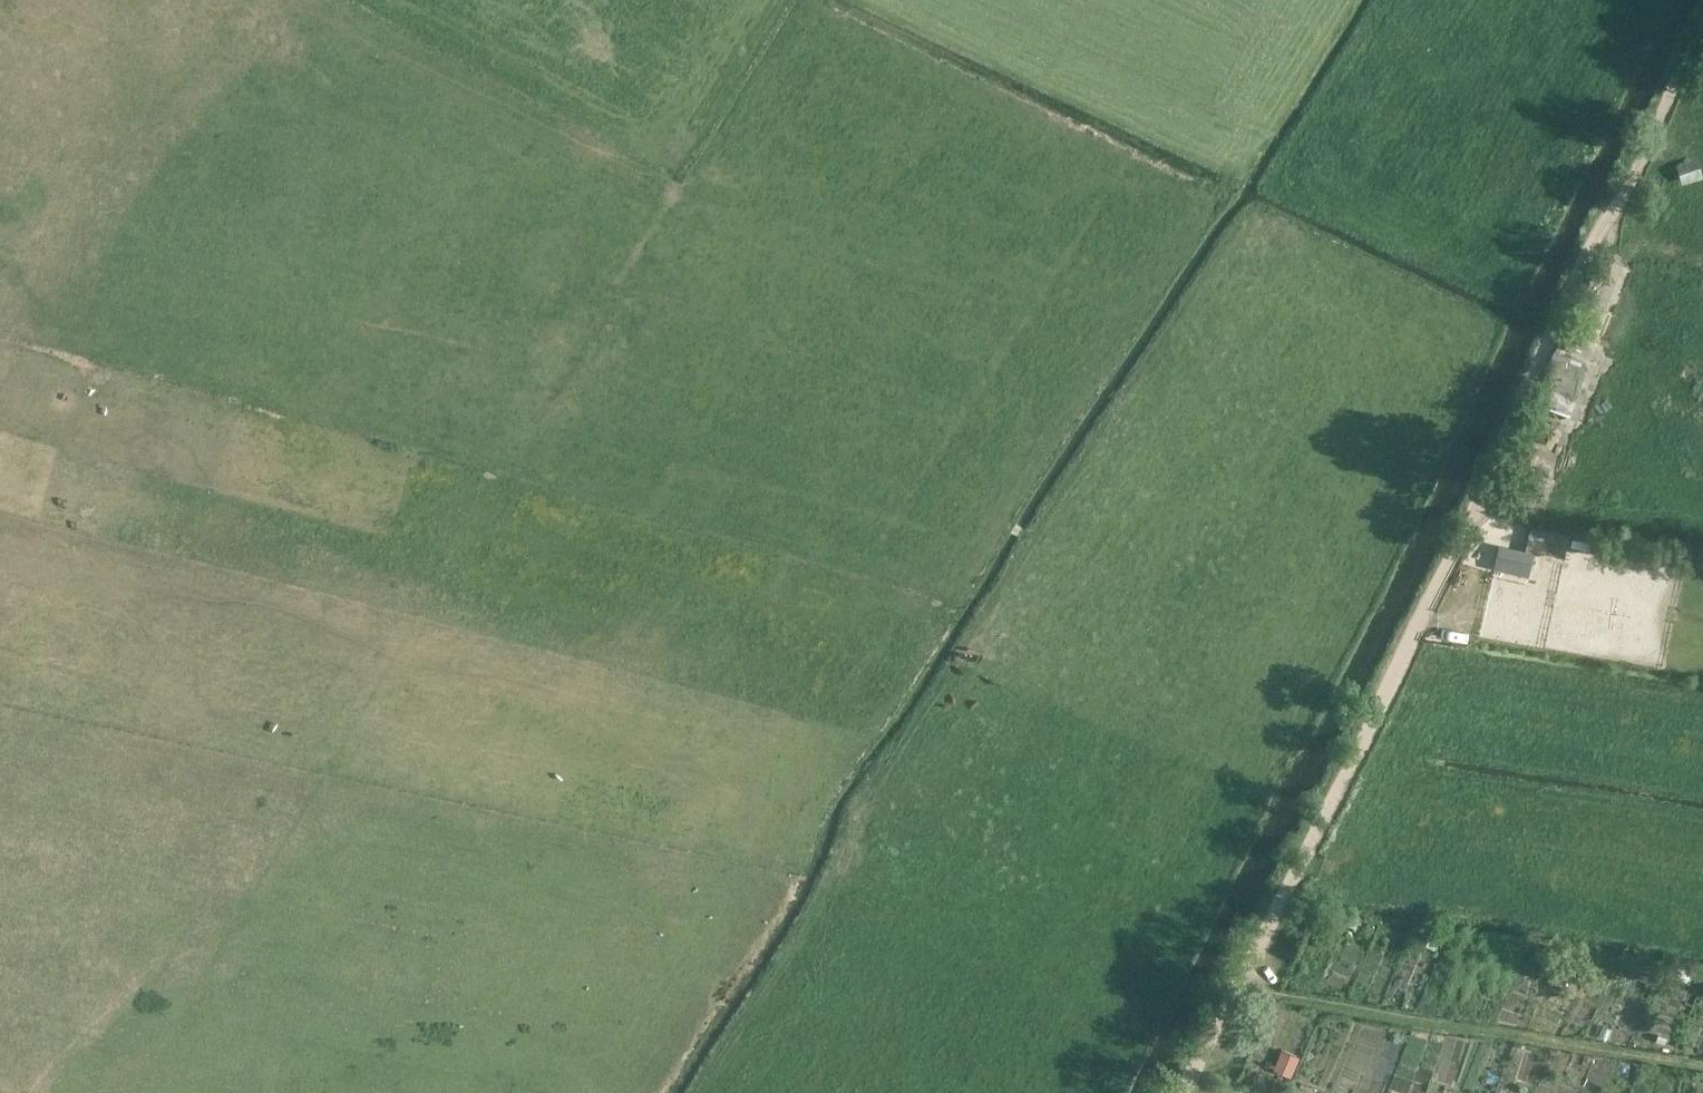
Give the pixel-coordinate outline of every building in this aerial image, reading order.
[(1674,164),(1681,183),(1701,176),(1694,157),(1674,164)] [(1589,363),(1555,350),(1535,402),(1569,416),(1589,363)] [(1534,553),(1499,544),(1493,567),(1528,576),(1534,553)] [(1535,950),(1532,958),(1540,961),(1543,953),(1535,950)] [(1598,980),(1604,967),(1596,963),(1590,976),(1598,980)] [(1291,1076),(1299,1057),(1282,1050),(1273,1069),(1291,1076)]
